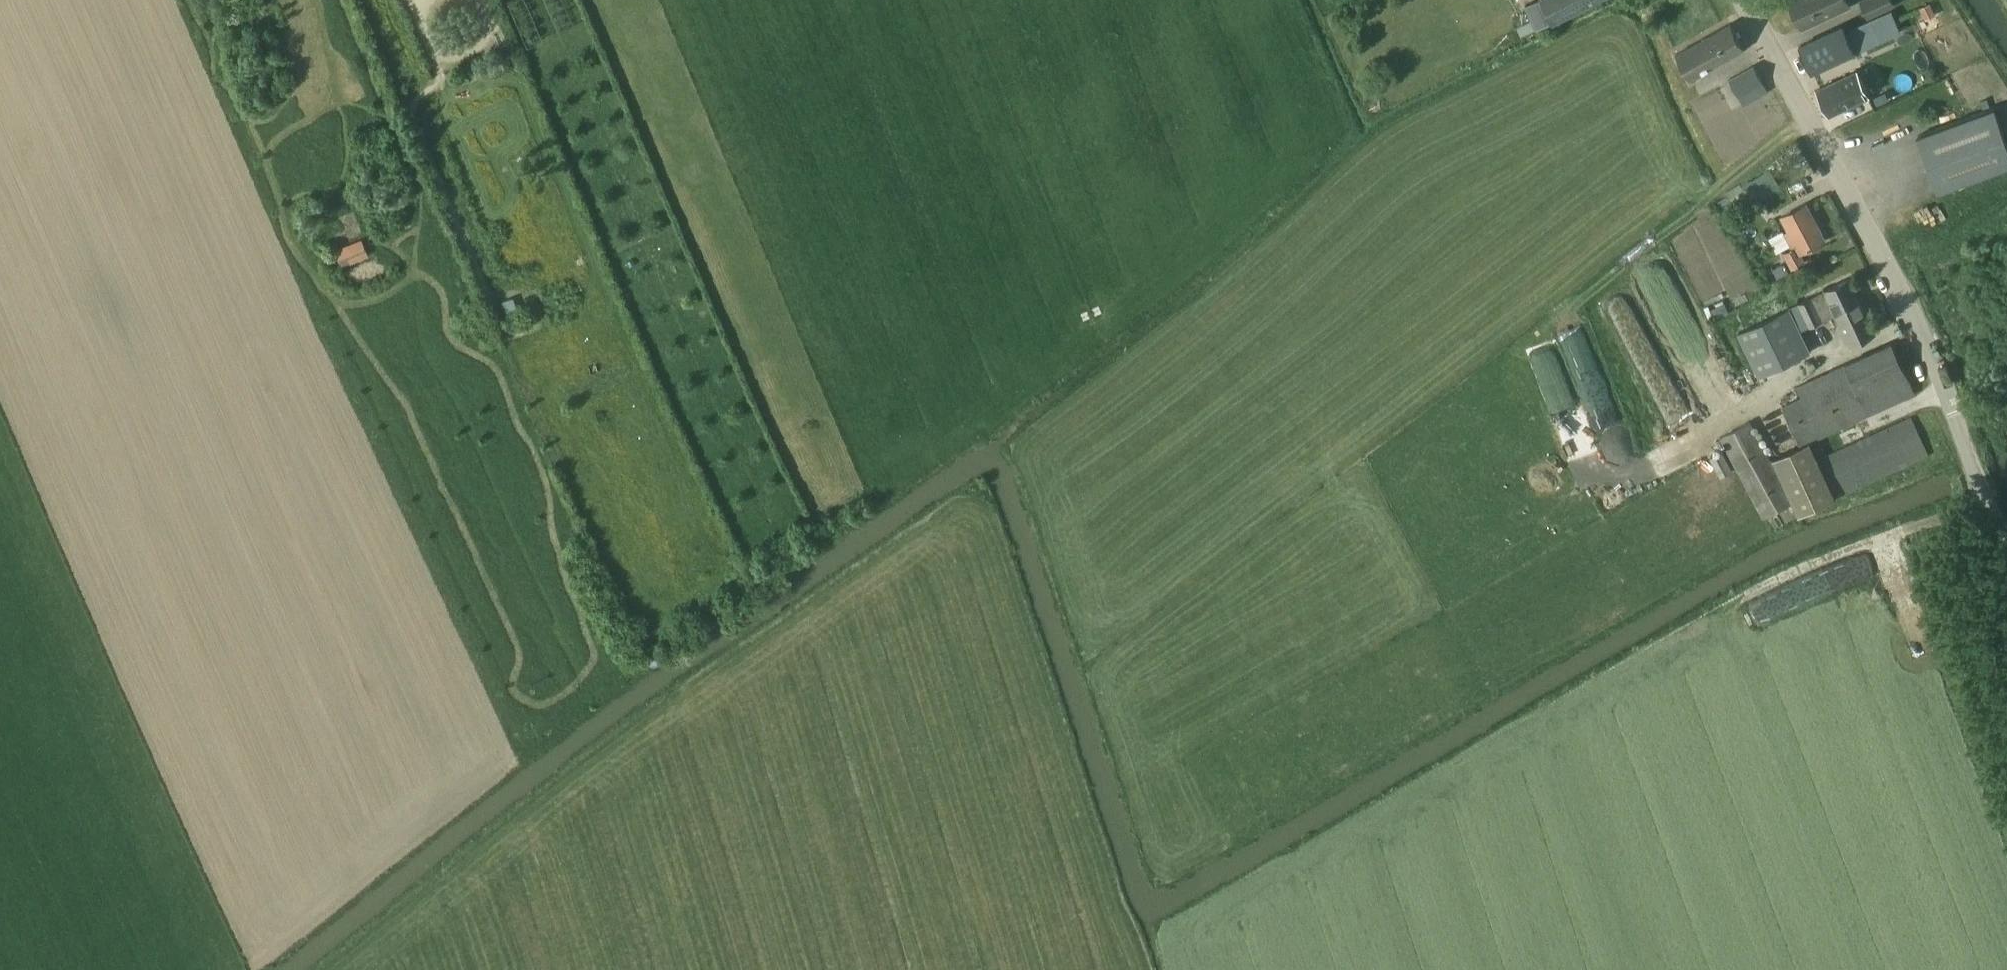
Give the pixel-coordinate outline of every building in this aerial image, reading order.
[(1554,19),(1545,0),(1537,0),(1525,6),(1537,28),(1554,19)] [(1554,20),(1594,0),(1545,0),(1554,19),(1554,20)] [(1804,28),(1850,6),(1848,0),(1791,0),(1804,28)] [(1859,1),(1868,19),(1896,5),(1893,0),(1860,0),(1859,1)] [(1690,78),(1745,48),(1731,23),(1676,54),(1690,78)] [(1813,73),(1856,53),(1843,24),(1799,45),(1813,73)] [(1744,105),(1769,92),(1754,65),(1730,79),(1744,105)] [(1829,116),(1870,97),(1858,71),(1817,90),(1829,116)] [(1938,193),(2006,168),(2006,142),(1995,108),(1917,136),(1938,193)] [(1786,233),(1794,248),(1785,253),(1792,267),(1805,261),(1800,253),(1825,239),(1806,204),(1782,217),(1790,231),(1786,233)] [(337,248),(345,267),(373,255),(365,236),(337,248)] [(1875,333),(1850,279),(1826,291),(1799,303),(1810,327),(1837,314),(1851,344),(1875,333)] [(530,291),(504,301),(509,312),(535,303),(530,291)] [(1791,307),(1791,308),(1802,331),(1810,327),(1799,303),(1791,307)] [(1790,307),(1737,331),(1758,375),(1810,350),(1790,307)] [(1782,406),(1801,447),(1772,460),(1751,421),(1720,438),(1763,518),(1791,503),(1797,517),(1930,456),(1911,416),(1817,459),(1810,443),(1916,394),(1892,342),(1797,386),(1802,397),(1782,406)] [(1886,579),(1907,573),(1899,544),(1878,550),(1886,579)] [(1868,556),(1789,586),(1795,600),(1785,603),(1788,610),(1876,576),(1868,556)]
